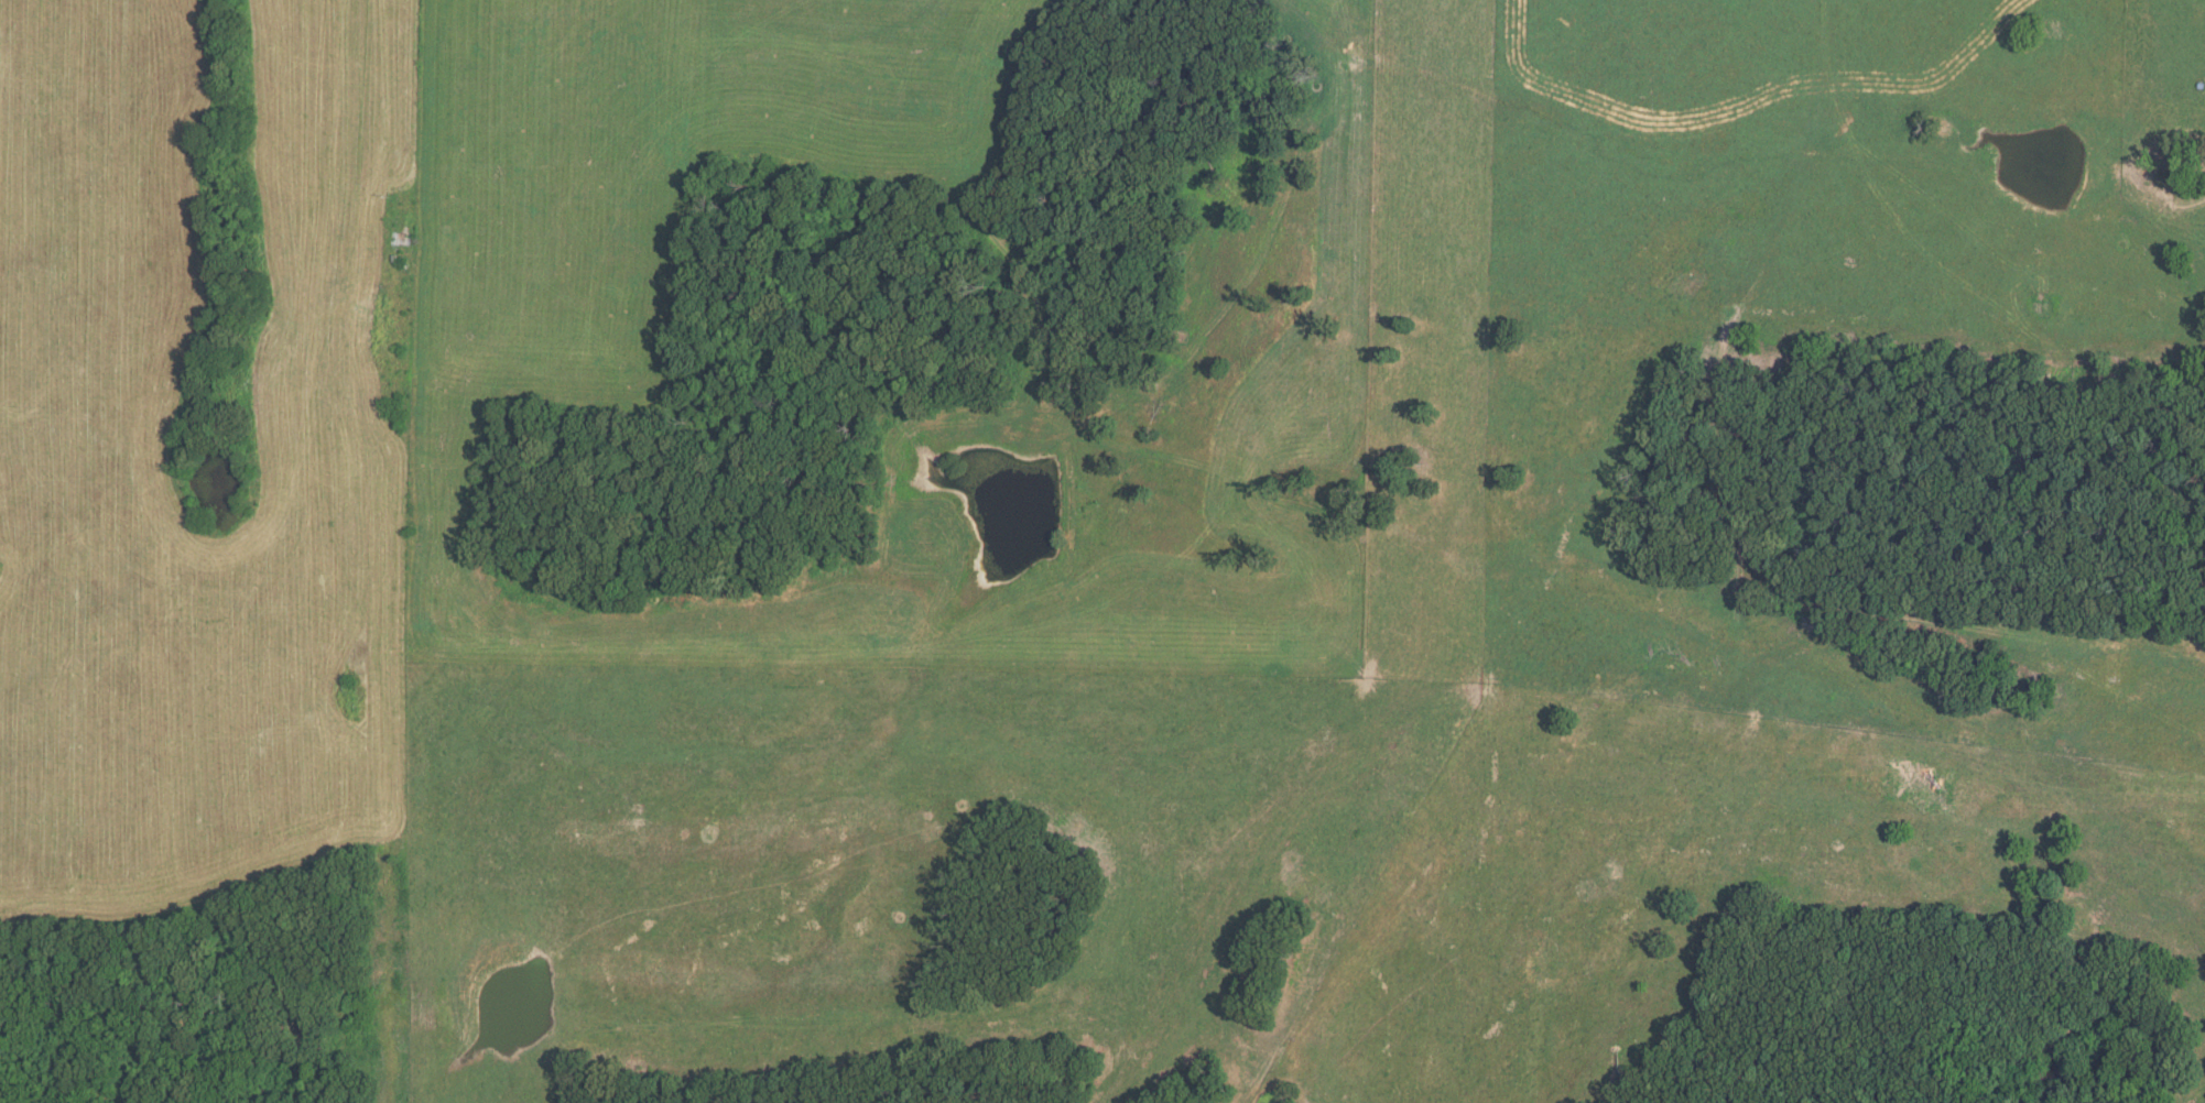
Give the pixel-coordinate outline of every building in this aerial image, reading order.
[(409,246),(409,233),(391,233),(390,246),(409,246)]
